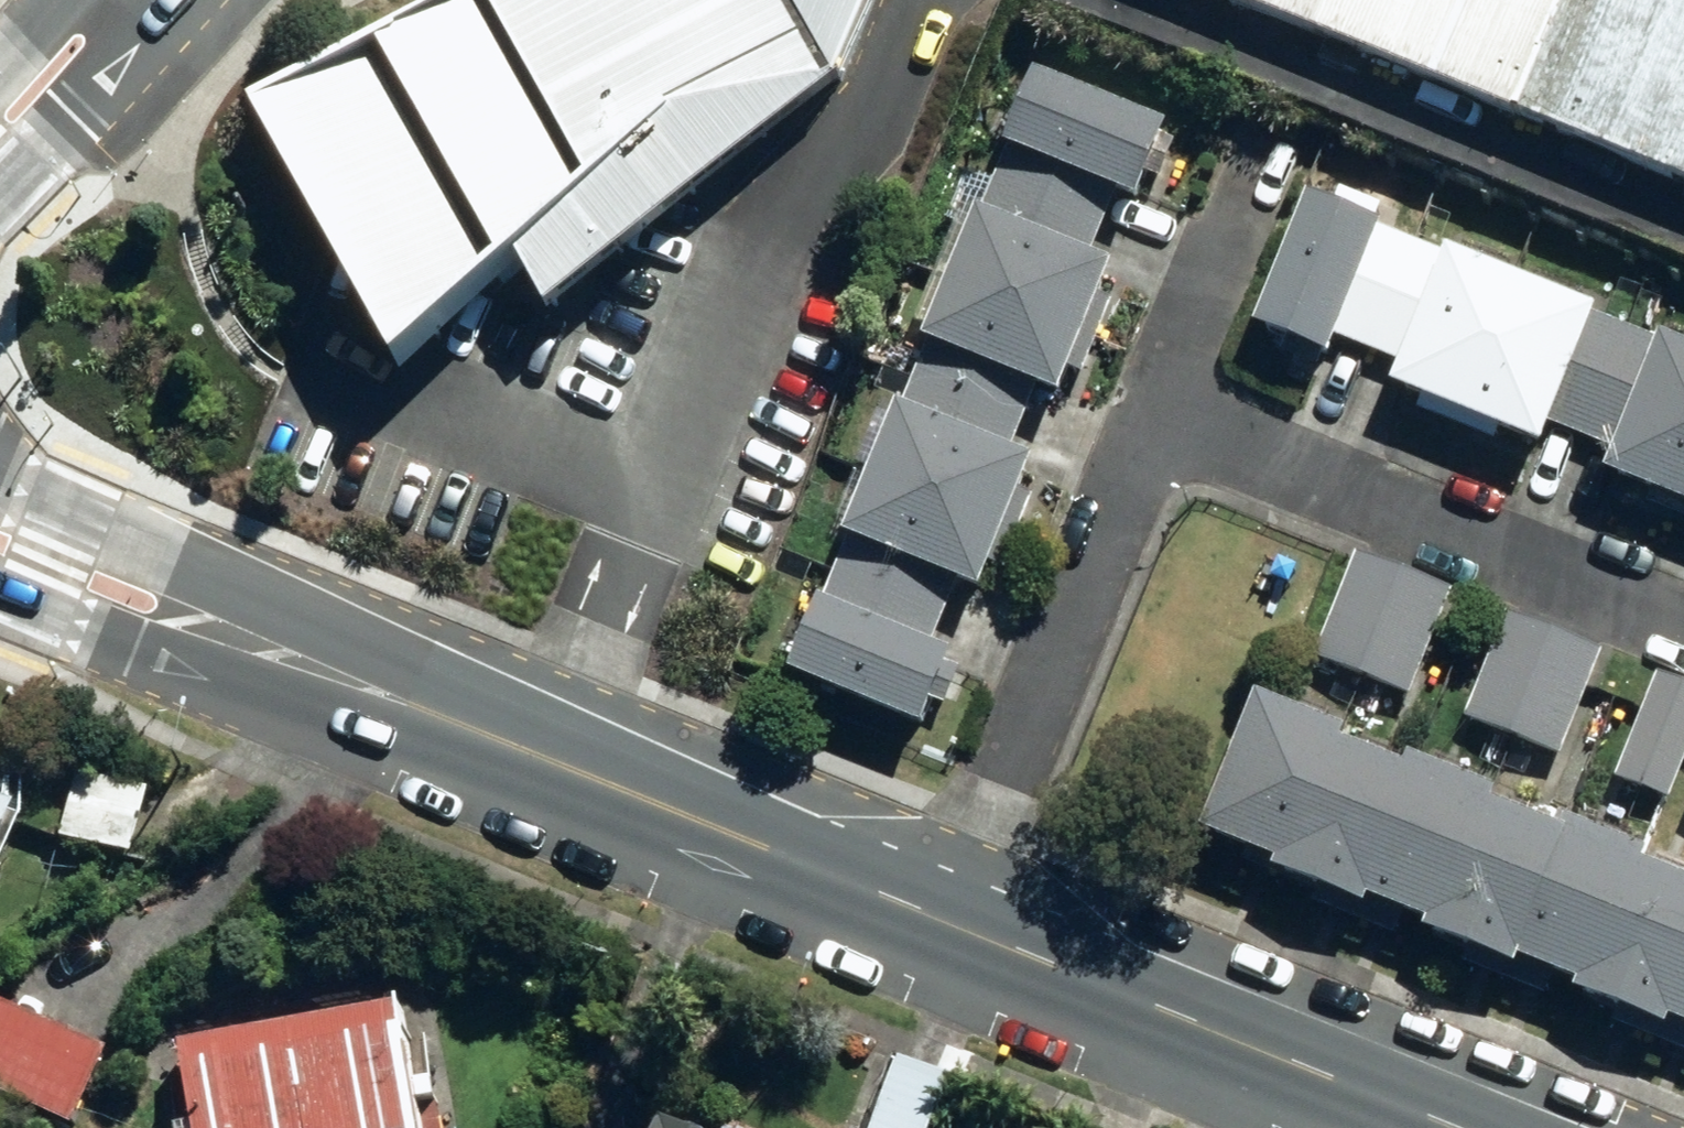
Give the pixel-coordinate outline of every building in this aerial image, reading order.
[(398,364),(541,258),(570,312),(834,68),(862,0),(460,0),(358,55),(266,104),(338,231),(398,364)] [(1325,43),(1343,0),(1220,0),(1325,43)] [(1572,0),(1343,0),(1325,43),(1521,124),(1572,0)] [(1521,124),(1683,192),(1683,0),(1572,0),(1521,124)] [(1033,62),(993,162),(1101,206),(1112,179),(1137,189),(1167,116),(1033,62)] [(1101,206),(993,162),(952,262),(1086,315),(1111,255),(1086,245),(1101,206)] [(1303,184),(1251,317),(1328,347),(1340,320),(1374,333),(1416,230),(1303,184)] [(1516,271),(1416,230),(1374,333),(1400,345),(1389,373),(1462,402),(1516,271)] [(1086,315),(952,262),(913,360),(1022,404),(1033,375),(1057,385),(1086,315)] [(1629,317),(1516,271),(1462,402),(1541,434),(1552,406),(1587,420),(1629,317)] [(1629,317),(1587,420),(1615,432),(1605,460),(1683,492),(1683,338),(1629,317)] [(1007,441),(1022,404),(913,360),(873,457),(1007,511),(1031,451),(1007,441)] [(1007,511),(873,457),(833,557),(941,601),(953,572),(978,582),(1007,511)] [(1362,661),(1404,556),(1358,538),(1316,644),(1362,661)] [(1452,576),(1404,556),(1362,661),(1410,681),(1452,576)] [(941,601),(833,557),(790,664),(923,718),(952,647),(928,637),(941,601)] [(1512,722),(1555,617),(1509,598),(1467,703),(1512,722)] [(1603,636),(1555,617),(1512,722),(1560,741),(1603,636)] [(1670,785),(1683,749),(1683,669),(1660,659),(1618,765),(1670,785)] [(1335,732),(1340,721),(1255,687),(1202,821),(1285,855),(1335,732)] [(1360,884),(1410,761),(1335,732),(1285,855),(1281,863),(1356,894),(1360,884)] [(1437,915),(1486,792),(1490,780),(1414,750),(1410,761),(1360,884),(1437,915)] [(1515,947),(1564,822),(1486,792),(1437,915),(1433,924),(1511,955),(1515,947)] [(54,840),(123,857),(133,822),(65,802),(54,840)] [(1592,978),(1641,853),(1645,843),(1568,813),(1564,822),(1515,947),(1592,978)] [(1683,953),(1683,870),(1641,853),(1592,978),(1588,986),(1659,1015),(1663,1005),(1683,953)] [(1663,1005),(1683,1014),(1683,953),(1663,1005)] [(56,1127),(65,1127),(100,1054),(0,1007),(0,1102),(56,1127)] [(182,1127),(410,1127),(389,1013),(168,1054),(182,1127)] [(941,1083),(892,1066),(871,1127),(926,1127),(941,1083)]
